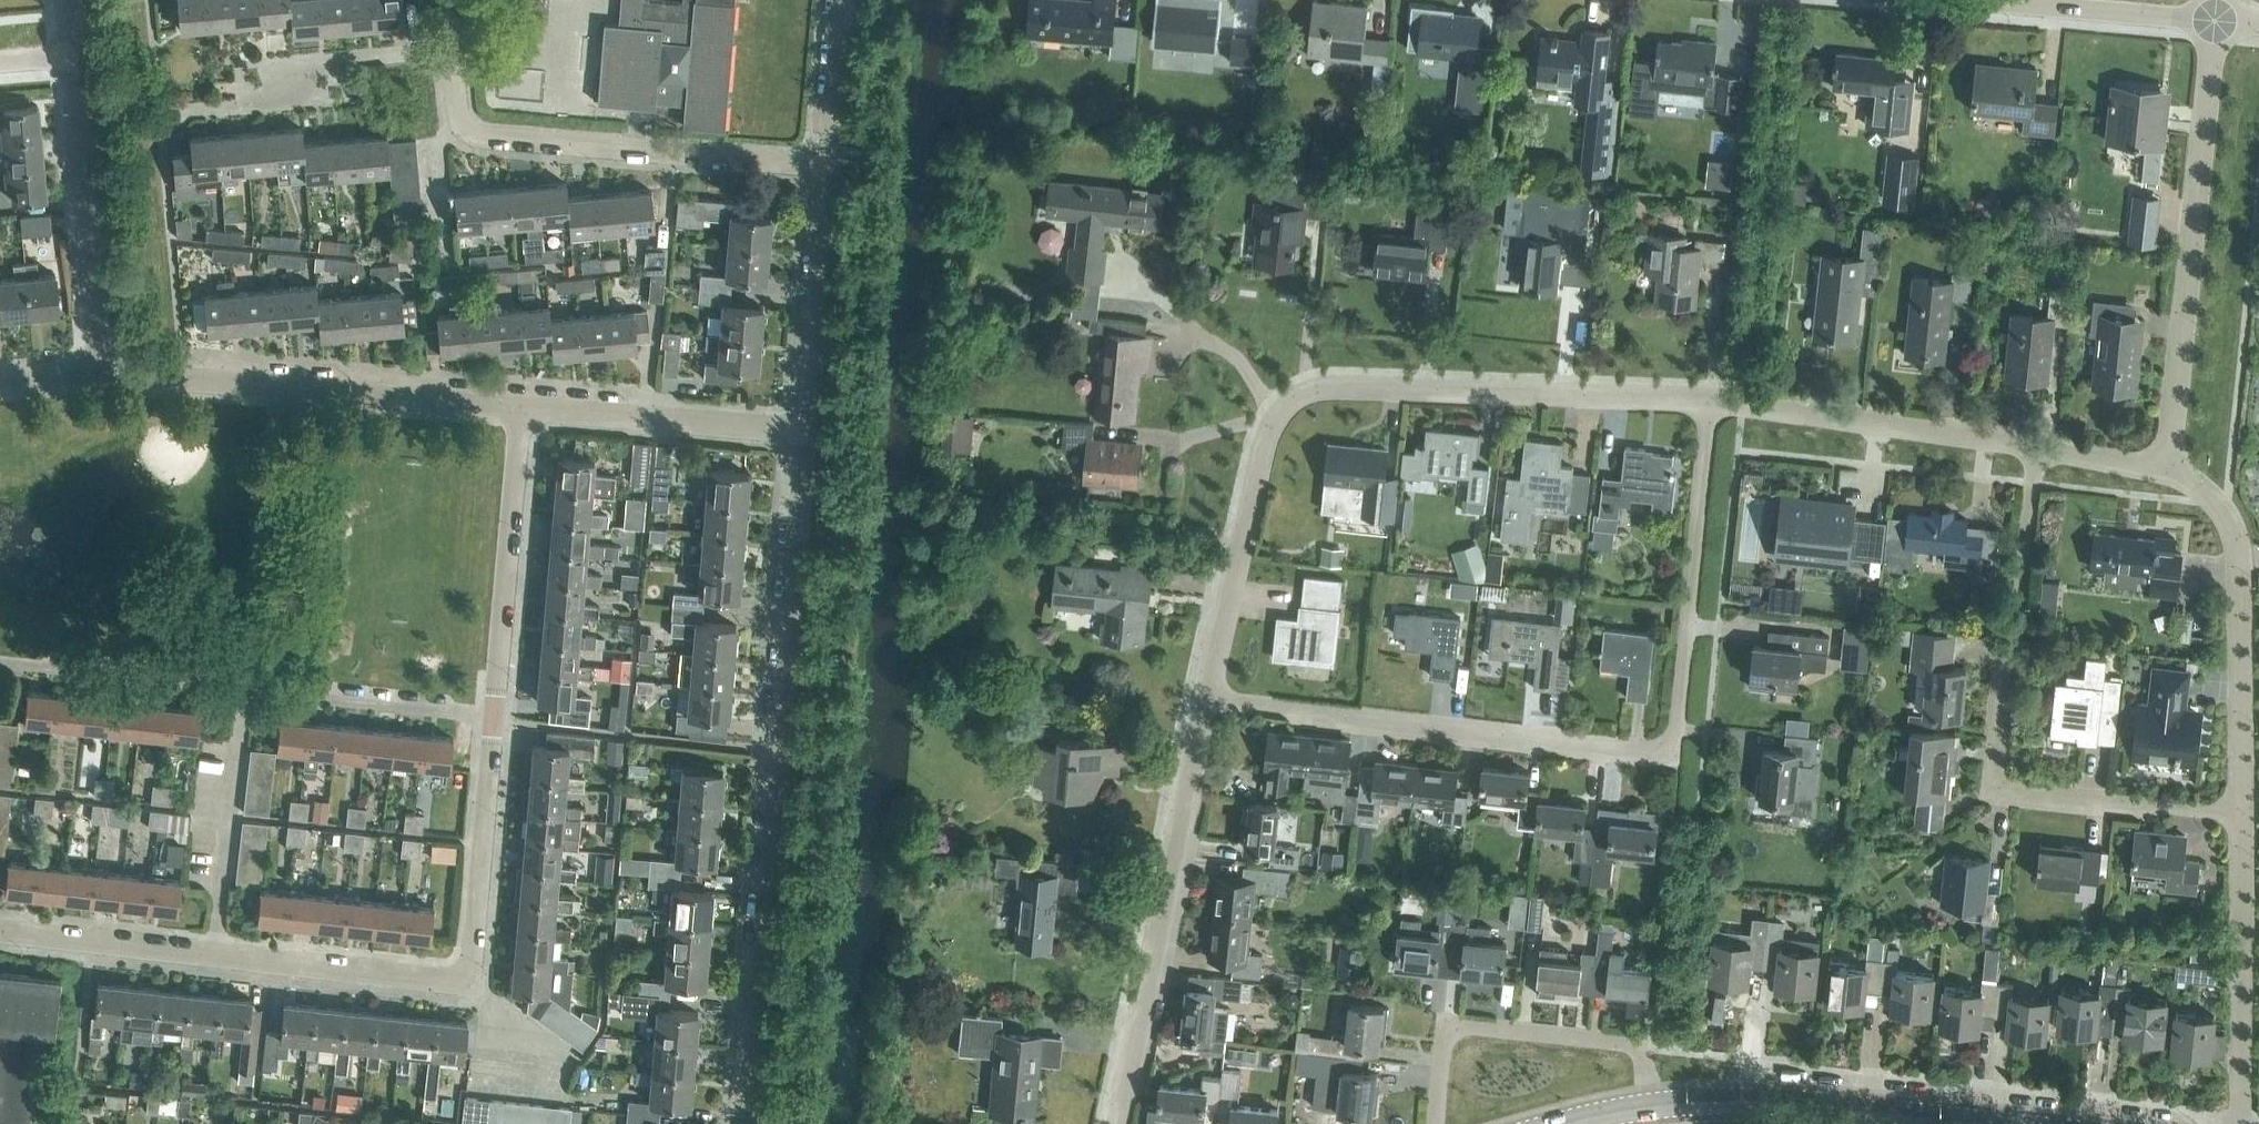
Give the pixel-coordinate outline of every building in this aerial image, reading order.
[(206,0),(177,0),(180,28),(208,26),(206,0)] [(234,0),(206,0),(208,26),(236,23),(234,0)] [(262,0),(234,0),(236,23),(264,20),(262,0)] [(264,20),(291,18),(290,0),(262,0),(264,20)] [(318,0),(290,0),(291,18),(292,32),(321,30),(318,0)] [(346,0),(318,0),(321,30),(348,27),(346,0)] [(374,0),(346,0),(348,27),(376,25),(374,0)] [(376,25),(404,22),(402,0),(374,0),(376,25)] [(735,2),(734,2),(716,0),(683,0),(683,1),(673,0),(620,0),(618,22),(604,21),(597,101),(655,106),(655,100),(686,103),(684,124),(724,127),(735,2)] [(1116,0),(1096,0),(1096,2),(1067,0),(1031,0),(1028,34),(1111,41),(1110,57),(1137,59),(1140,26),(1114,23),(1116,0)] [(1221,2),(1221,0),(1158,0),(1154,34),(1218,40),(1221,2)] [(1390,39),(1365,36),(1368,5),(1315,0),(1313,0),(1307,55),(1388,63),(1390,39)] [(1412,4),(1407,48),(1420,50),(1420,52),(1462,57),(1474,58),(1471,79),(1468,112),(1489,114),(1492,81),(1494,81),(1497,54),(1475,51),(1478,17),(1449,14),(1449,9),(1454,10),(1454,9),(1412,4)] [(1622,80),(1604,78),(1609,31),(1584,29),(1583,41),(1542,36),(1538,78),(1578,82),(1576,102),(1595,104),(1594,110),(1587,109),(1581,171),(1612,174),(1622,80)] [(1253,64),(1255,37),(1233,35),(1231,62),(1253,64)] [(1738,109),(1742,77),(1712,74),(1716,43),(1696,41),(1696,45),(1660,41),(1658,52),(1656,52),(1656,56),(1658,56),(1657,63),(1636,61),(1636,60),(1635,60),(1629,114),(1631,114),(1631,113),(1656,116),(1659,88),(1706,92),(1704,104),(1715,105),(1714,107),(1738,109)] [(1838,53),(1834,88),(1870,91),(1869,102),(1867,125),(1909,130),(1912,94),(1915,76),(1895,74),(1896,59),(1838,53)] [(2052,134),(2055,105),(2032,102),(2036,70),(2009,67),(2009,68),(1978,65),(1973,107),(2026,113),(2023,131),(2052,134)] [(1384,98),(1387,77),(1373,75),(1372,88),(1367,88),(1366,96),(1384,98)] [(2160,159),(2164,119),(2158,118),(2161,91),(2116,86),(2116,83),(2114,83),(2108,138),(2152,143),(2150,158),(2160,159)] [(1,126),(2,139),(40,135),(37,104),(4,107),(6,125),(1,126)] [(303,142),(302,127),(273,130),(277,166),(278,166),(279,181),(305,178),(304,164),(305,164),(303,142)] [(277,166),(273,130),(246,132),(249,169),(277,166)] [(249,169),(246,132),(218,135),(222,183),(222,184),(237,183),(236,170),(249,169)] [(390,168),(388,154),(387,141),(387,134),(358,137),(361,173),(390,171),(390,168)] [(43,165),(40,135),(2,139),(3,151),(8,151),(10,168),(5,169),(43,165)] [(222,183),(218,135),(190,138),(191,152),(172,154),(176,191),(196,189),(196,185),(222,183)] [(361,173),(358,137),(330,139),(334,176),(361,173)] [(415,138),(387,141),(388,154),(416,152),(415,138)] [(330,139),(303,142),(305,164),(304,164),(305,178),(334,176),(330,139)] [(418,165),(416,152),(388,154),(390,168),(418,165)] [(1915,210),(1920,158),(1887,154),(1882,207),(1915,210)] [(46,196),(43,165),(5,169),(6,182),(11,181),(13,199),(46,196)] [(419,178),(418,165),(390,168),(390,171),(391,181),(419,178)] [(420,192),(419,178),(391,181),(392,194),(420,192)] [(1159,225),(1163,193),(1052,181),(1049,210),(1081,214),(1077,248),(1071,248),(1069,274),(1103,278),(1106,251),(1100,251),(1104,219),(1159,225)] [(567,196),(566,182),(538,185),(541,221),(568,219),(569,219),(567,196)] [(1328,217),(1331,184),(1307,182),(1306,192),(1269,188),(1267,204),(1255,203),(1254,215),(1260,215),(1256,260),(1292,263),(1296,227),(1303,228),(1304,215),(1328,217)] [(541,221),(538,185),(510,187),(513,224),(527,222),(528,235),(542,234),(541,221)] [(513,224),(510,187),(482,190),(485,226),(513,224)] [(651,189),(622,191),(626,228),(654,225),(651,189)] [(485,226),(482,190),(454,192),(457,229),(471,227),(472,240),(486,238),(485,226)] [(626,228),(622,191),(594,194),(598,230),(626,228)] [(421,205),(420,192),(392,194),(393,208),(421,205)] [(1613,203),(1629,205),(1630,194),(1614,192),(1613,203)] [(594,194),(567,196),(569,219),(568,219),(569,233),(598,230),(594,194)] [(722,218),(723,200),(678,196),(676,223),(702,226),(703,217),(722,218)] [(1475,214),(1490,215),(1492,200),(1476,198),(1475,214)] [(749,202),(723,200),(722,218),(730,219),(728,244),(768,248),(770,216),(748,214),(749,202)] [(1817,213),(1818,205),(1810,204),(1809,212),(1817,213)] [(422,218),(421,205),(393,208),(394,221),(422,218)] [(1447,247),(1449,225),(1450,216),(1417,212),(1415,238),(1379,234),(1375,272),(1425,277),(1428,245),(1447,247)] [(22,235),(51,232),(49,213),(21,216),(22,235)] [(2155,245),(2158,221),(2131,218),(2129,242),(2155,245)] [(1875,295),(1879,261),(1882,229),(1864,227),(1860,259),(1823,255),(1819,300),(1822,300),(1818,336),(1854,340),(1859,293),(1875,295)] [(224,241),(225,229),(207,228),(206,239),(224,241)] [(1583,262),(1587,231),(1561,228),(1560,240),(1526,237),(1520,287),(1556,291),(1559,259),(1583,262)] [(243,243),(245,231),(225,229),(224,241),(243,243)] [(280,246),(281,234),(262,232),(261,244),(280,246)] [(1721,265),(1723,241),(1696,238),(1695,247),(1684,246),(1685,237),(1650,233),(1646,271),(1659,273),(1656,301),(1694,305),(1699,263),(1721,265)] [(298,248),(299,235),(281,234),(280,246),(298,248)] [(406,256),(408,235),(392,234),(390,255),(406,256)] [(543,248),(542,234),(528,235),(522,235),(523,250),(524,250),(543,248)] [(337,251),(338,239),(320,237),(318,249),(337,251)] [(354,252),(356,241),(338,239),(337,251),(354,252)] [(665,273),(667,246),(646,244),(644,271),(651,272),(665,273)] [(765,279),(768,248),(728,244),(725,275),(700,273),(699,287),(729,290),(731,276),(765,279)] [(231,259),(232,248),(213,246),(212,258),(231,259)] [(564,258),(563,247),(543,248),(544,260),(564,258)] [(249,261),(250,249),(232,248),(231,259),(249,261)] [(544,260),(543,248),(524,250),(526,261),(544,260)] [(286,264),(287,252),(268,251),(267,263),(286,264)] [(508,263),(506,251),(488,253),(489,264),(508,263)] [(305,266),(306,254),(287,252),(286,264),(305,266)] [(489,264),(488,253),(469,254),(470,266),(489,264)] [(343,269),(344,257),(316,255),(315,268),(324,268),(343,269)] [(620,267),(619,255),(600,257),(601,269),(620,267)] [(362,271),(363,259),(344,257),(343,269),(362,271)] [(601,269),(600,257),(581,259),(582,271),(601,269)] [(55,273),(39,275),(37,261),(25,262),(30,314),(59,311),(55,273)] [(25,262),(13,264),(14,277),(0,278),(0,303),(1,316),(30,314),(25,262)] [(371,279),(399,276),(398,263),(370,265),(371,279)] [(537,278),(536,266),(517,268),(518,280),(537,278)] [(518,280),(517,268),(499,270),(500,282),(518,280)] [(481,284),(481,271),(461,273),(462,285),(481,284)] [(662,301),(665,273),(651,272),(648,299),(662,301)] [(1965,299),(1967,274),(1953,272),(1952,281),(1913,277),(1906,350),(1925,352),(1925,357),(1944,359),(1951,297),(1965,299)] [(462,285),(461,273),(443,275),(444,286),(462,285)] [(594,287),(593,276),(573,278),(575,289),(594,287)] [(232,292),(234,292),(233,278),(217,280),(218,294),(204,295),(204,301),(193,302),(195,329),(207,328),(207,331),(236,329),(232,292)] [(575,289),(573,278),(556,279),(557,291),(575,289)] [(317,299),(318,299),(316,285),(288,287),(291,324),(318,321),(319,321),(317,299)] [(291,324),(288,287),(260,290),(263,326),(291,324)] [(728,303),(729,290),(699,287),(698,301),(723,303),(722,316),(708,315),(707,333),(760,338),(762,306),(728,303)] [(260,290),(234,292),(232,292),(236,329),(263,326),(260,290)] [(373,294),(376,331),(404,328),(404,324),(417,323),(415,300),(402,301),(401,292),(373,294)] [(2070,325),(2073,294),(2050,292),(2047,318),(2013,314),(2006,376),(2047,381),(2053,323),(2070,325)] [(376,331),(373,294),(345,297),(348,333),(376,331)] [(345,297),(318,299),(317,299),(319,321),(318,321),(320,336),(348,333),(345,297)] [(2090,335),(2099,335),(2093,386),(2135,390),(2141,339),(2132,338),(2134,319),(2111,316),(2112,301),(2094,299),(2090,335)] [(464,312),(465,312),(464,303),(450,304),(450,313),(436,315),(440,351),(468,348),(464,312)] [(549,319),(550,318),(548,304),(520,307),(524,343),(551,341),(549,319)] [(524,343),(520,307),(493,309),(496,346),(524,343)] [(493,309),(465,312),(464,312),(468,348),(496,346),(493,309)] [(647,309),(633,311),(605,313),(608,350),(637,347),(636,340),(649,339),(647,309)] [(608,350),(605,313),(577,316),(580,352),(608,350)] [(580,352),(577,316),(550,318),(549,319),(551,341),(552,355),(580,352)] [(1039,327),(1064,329),(1065,318),(1040,316),(1039,327)] [(1146,323),(1090,317),(1089,329),(1110,331),(1106,370),(1101,370),(1098,399),(1103,399),(1101,415),(1135,419),(1140,369),(1146,369),(1150,335),(1145,335),(1146,323)] [(676,374),(681,331),(662,329),(661,345),(666,346),(663,372),(676,374)] [(757,369),(760,338),(707,333),(706,347),(719,348),(718,363),(705,362),(704,377),(736,380),(737,367),(757,369)] [(972,451),(975,416),(945,413),(942,448),(972,451)] [(1136,484),(1139,446),(1093,441),(1095,424),(1066,421),(1063,450),(1091,452),(1089,479),(1136,484)] [(1416,444),(1415,451),(1404,450),(1401,476),(1421,478),(1421,475),(1438,477),(1439,474),(1470,477),(1467,499),(1486,501),(1489,467),(1472,465),(1475,433),(1427,428),(1425,445),(1416,444)] [(1586,512),(1590,477),(1572,475),(1573,467),(1560,465),(1563,442),(1525,438),(1521,478),(1508,476),(1501,538),(1528,541),(1533,503),(1568,507),(1568,510),(1586,512)] [(1394,518),(1398,483),(1384,481),(1388,450),(1329,444),(1325,481),(1328,481),(1327,493),(1324,493),(1322,510),(1394,518)] [(1595,513),(1593,528),(1615,530),(1617,531),(1618,516),(1620,505),(1621,496),(1632,497),(1655,500),(1654,507),(1671,509),(1675,474),(1671,473),(1674,454),(1645,451),(1645,449),(1625,446),(1622,478),(1604,476),(1599,514),(1595,513)] [(615,475),(592,473),(594,459),(558,456),(555,487),(591,490),(591,493),(613,495),(615,475)] [(646,489),(648,464),(634,463),(632,488),(646,489)] [(666,497),(669,465),(655,464),(652,496),(666,497)] [(709,469),(706,501),(747,504),(749,473),(709,469)] [(589,512),(591,493),(591,490),(555,487),(552,517),(588,520),(588,524),(606,525),(607,514),(589,512)] [(668,509),(669,497),(666,497),(652,496),(651,507),(668,509)] [(1408,528),(1411,498),(1397,497),(1394,527),(1408,528)] [(645,499),(634,498),(633,506),(644,507),(645,499)] [(744,535),(747,504),(706,501),(695,500),(694,513),(705,514),(703,532),(744,535)] [(1779,531),(1777,555),(1818,559),(1846,562),(1847,556),(1868,558),(1872,519),(1852,517),(1853,507),(1834,505),(1834,507),(1828,506),(1829,502),(1818,501),(1817,505),(1811,504),(1812,502),(1792,500),(1788,532),(1779,531)] [(1994,579),(2000,528),(1966,524),(1967,519),(1909,512),(1909,517),(1889,515),(1887,532),(1886,532),(1882,568),(1911,571),(1913,547),(1945,551),(1943,565),(1977,568),(1976,577),(1994,579)] [(586,543),(588,524),(588,520),(552,517),(550,548),(586,551),(585,554),(603,556),(604,544),(586,543)] [(665,540),(666,528),(650,527),(649,539),(665,540)] [(741,566),(744,535),(703,532),(701,561),(701,562),(741,566)] [(2094,533),(2091,567),(2106,569),(2120,570),(2119,584),(2137,586),(2138,579),(2151,580),(2149,595),(2176,598),(2178,582),(2181,554),(2172,553),(2174,538),(2156,536),(2155,540),(2094,533)] [(1462,578),(1486,580),(1476,544),(1453,552),(1462,578)] [(1340,567),(1342,549),(1322,547),(1320,565),(1340,567)] [(584,573),(585,554),(586,551),(550,548),(547,578),(583,581),(583,585),(601,586),(602,575),(584,573)] [(1502,582),(1504,553),(1490,552),(1487,580),(1502,582)] [(739,597),(741,566),(701,562),(701,561),(690,561),(689,574),(699,575),(698,593),(673,591),(672,605),(703,608),(704,594),(739,597)] [(1149,614),(1154,567),(1122,564),(1122,569),(1057,562),(1053,605),(1097,609),(1097,605),(1109,606),(1107,621),(1103,620),(1101,640),(1144,644),(1147,614),(1149,614)] [(637,588),(639,573),(622,572),(621,586),(637,588)] [(1305,576),(1303,588),(1342,593),(1343,580),(1305,576)] [(581,603),(583,585),(583,581),(547,578),(544,608),(580,612),(580,615),(598,616),(599,605),(581,603)] [(2060,583),(2044,581),(2041,611),(2057,613),(2060,583)] [(1476,599),(1478,584),(1467,583),(1466,598),(1476,599)] [(1575,591),(1557,589),(1554,619),(1572,621),(1575,591)] [(640,591),(630,591),(629,604),(639,605),(639,602),(640,591)] [(702,621),(703,608),(672,605),(671,619),(672,619),(671,633),(694,635),(693,652),(733,656),(736,624),(702,621)] [(1334,660),(1340,610),(1311,607),(1309,625),(1279,622),(1275,658),(1307,662),(1308,657),(1334,660)] [(578,634),(580,615),(580,612),(544,608),(542,639),(578,642),(577,645),(595,647),(596,635),(578,634)] [(1998,619),(1987,609),(1976,621),(1988,631),(1998,619)] [(1431,676),(1453,678),(1460,617),(1410,612),(1410,613),(1397,612),(1394,634),(1407,635),(1406,647),(1434,650),(1431,676)] [(1500,616),(1498,640),(1510,641),(1508,657),(1537,660),(1534,687),(1554,689),(1562,623),(1512,618),(1500,616)] [(1851,623),(1847,665),(1873,668),(1877,626),(1851,623)] [(1647,700),(1654,633),(1605,628),(1600,668),(1618,669),(1617,671),(1629,672),(1626,697),(1647,700)] [(641,648),(650,649),(652,633),(642,632),(641,648)] [(1826,669),(1827,656),(1829,636),(1787,632),(1785,647),(1754,644),(1750,687),(1776,690),(1777,682),(1797,684),(1797,678),(1802,672),(1811,668),(1826,669)] [(576,664),(577,645),(578,642),(542,639),(539,669),(575,672),(575,676),(593,677),(594,666),(576,664)] [(1952,667),(1954,649),(1913,645),(1911,668),(1928,670),(1924,712),(1961,716),(1966,668),(1952,667)] [(653,661),(654,649),(639,648),(638,659),(653,661)] [(731,687),(733,656),(693,652),(690,683),(731,687)] [(611,656),(610,678),(628,680),(630,657),(611,656)] [(2121,680),(2105,678),(2107,659),(2086,657),(2084,676),(2067,674),(2066,683),(2055,682),(2052,715),(2050,734),(2078,737),(2077,742),(2097,744),(2099,729),(2116,731),(2119,705),(2121,680)] [(536,700),(550,701),(548,721),(588,725),(590,708),(591,696),(573,695),(575,676),(575,672),(539,669),(536,700)] [(2181,717),(2186,674),(2156,671),(2153,704),(2141,702),(2136,749),(2176,753),(2175,759),(2180,759),(2181,754),(2193,755),(2192,760),(2194,760),(2199,714),(2197,713),(2197,719),(2181,717)] [(652,692),(653,679),(636,678),(636,691),(652,692)] [(626,705),(628,681),(618,680),(611,700),(622,705),(626,705)] [(728,718),(729,706),(731,687),(690,683),(680,682),(675,729),(703,731),(704,716),(728,718)] [(52,726),(56,693),(27,690),(24,721),(40,722),(40,725),(52,726)] [(81,727),(85,696),(56,693),(52,726),(66,728),(66,725),(81,727)] [(110,732),(114,699),(85,696),(81,727),(97,729),(97,731),(110,732)] [(139,733),(143,703),(114,699),(110,732),(123,734),(124,731),(139,733)] [(168,739),(171,706),(143,703),(139,733),(155,735),(154,737),(168,739)] [(611,704),(608,727),(623,729),(626,706),(611,704)] [(200,709),(171,706),(168,739),(181,740),(181,738),(197,739),(200,709)] [(305,754),(308,721),(279,718),(276,748),(292,750),(292,752),(305,754)] [(19,724),(0,721),(0,734),(17,736),(19,724)] [(334,754),(337,724),(308,721),(305,754),(304,766),(317,767),(318,753),(334,754)] [(362,760),(366,727),(337,724),(334,754),(349,756),(349,759),(362,760)] [(392,761),(395,730),(366,727),(362,760),(375,762),(376,759),(392,761)] [(420,767),(424,734),(395,730),(392,761),(407,763),(407,765),(420,767)] [(1895,741),(1896,733),(1880,730),(1879,739),(1895,741)] [(1954,734),(1934,732),(1910,730),(1904,794),(1948,798),(1950,773),(1955,773),(1958,744),(1953,743),(1954,734)] [(546,732),(545,745),(532,744),(530,775),(565,778),(566,775),(567,756),(585,758),(586,757),(592,757),(594,736),(546,732)] [(1289,769),(1306,771),(1310,736),(1270,732),(1266,766),(1264,765),(1262,786),(1287,789),(1289,769)] [(17,736),(0,734),(0,747),(16,749),(17,736)] [(453,737),(424,734),(420,767),(433,768),(433,766),(449,767),(453,737)] [(1819,763),(1816,762),(1819,738),(1785,734),(1784,751),(1766,749),(1763,775),(1758,775),(1755,796),(1773,798),(1772,810),(1813,814),(1819,763)] [(1345,793),(1347,776),(1351,741),(1310,736),(1306,771),(1305,786),(1308,786),(1308,788),(1324,790),(1324,787),(1326,787),(1336,801),(1344,801),(1342,821),(1356,823),(1360,795),(1345,793)] [(606,761),(622,762),(624,738),(608,737),(606,761)] [(1119,774),(1122,745),(1060,739),(1059,748),(1038,746),(1035,784),(1056,786),(1055,795),(1088,798),(1090,771),(1119,774)] [(16,749),(0,747),(0,759),(15,761),(16,749)] [(274,763),(276,751),(250,748),(249,761),(274,763)] [(15,761),(0,759),(0,772),(13,774),(15,761)] [(273,776),(274,763),(249,761),(248,773),(273,776)] [(645,775),(646,763),(629,762),(628,774),(645,775)] [(1413,801),(1417,766),(1377,762),(1373,796),(1360,795),(1356,823),(1379,825),(1382,798),(1413,801)] [(1457,771),(1417,766),(1413,801),(1444,805),(1443,821),(1465,824),(1468,796),(1455,794),(1457,771)] [(683,767),(680,798),(721,802),(724,770),(683,767)] [(1536,827),(1540,793),(1527,792),(1529,772),(1483,767),(1480,794),(1521,799),(1518,825),(1536,827)] [(45,790),(47,772),(38,771),(36,789),(45,790)] [(13,774),(0,772),(0,785),(12,786),(13,774)] [(55,791),(57,773),(47,772),(45,790),(55,791)] [(271,789),(273,776),(248,773),(246,786),(271,789)] [(584,777),(566,775),(565,778),(530,775),(527,806),(563,809),(563,805),(565,787),(583,788),(584,777)] [(103,796),(105,778),(96,777),(94,795),(103,796)] [(112,797),(114,779),(105,778),(103,796),(112,797)] [(161,802),(163,785),(153,784),(151,801),(161,802)] [(169,803),(171,786),(163,785),(161,802),(169,803)] [(270,801),(271,789),(246,786),(245,798),(270,801)] [(618,820),(621,792),(609,791),(606,819),(618,820)] [(11,794),(0,793),(0,806),(9,807),(11,794)] [(1591,877),(1597,828),(1583,827),(1586,806),(1540,801),(1541,794),(1540,793),(1536,827),(1577,832),(1574,859),(1585,861),(1583,876),(1591,877)] [(642,806),(643,795),(627,794),(626,805),(642,806)] [(42,815),(44,797),(35,796),(33,814),(42,815)] [(52,816),(54,799),(44,797),(42,815),(52,816)] [(268,814),(270,801),(245,798),(243,811),(268,814)] [(718,833),(721,802),(680,798),(678,828),(678,829),(718,833)] [(297,818),(299,800),(291,799),(288,817),(297,818)] [(307,819),(309,801),(299,800),(297,818),(307,819)] [(326,821),(328,801),(315,800),(313,820),(326,821)] [(1278,805),(1252,802),(1245,801),(1243,820),(1250,821),(1247,848),(1271,851),(1269,864),(1298,867),(1300,848),(1274,846),(1278,805)] [(100,822),(102,804),(93,803),(91,821),(100,822)] [(109,823),(111,805),(102,804),(100,822),(109,823)] [(355,824),(357,806),(348,805),(346,823),(355,824)] [(581,807),(563,805),(563,809),(527,806),(524,836),(560,839),(560,836),(562,817),(580,819),(581,807)] [(9,807),(0,806),(0,818),(8,819),(9,807)] [(365,825),(367,807),(357,806),(355,824),(365,825)] [(1661,828),(1661,825),(1662,811),(1629,808),(1628,824),(1611,822),(1610,830),(1597,828),(1591,877),(1590,883),(1610,885),(1614,849),(1654,853),(1657,828),(1661,828)] [(158,828),(159,810),(150,809),(148,827),(158,828)] [(1943,826),(1944,811),(1916,809),(1914,823),(1943,826)] [(169,811),(159,810),(158,828),(167,829),(169,811)] [(194,814),(169,811),(167,829),(192,831),(194,814)] [(413,830),(415,813),(405,812),(403,829),(413,830)] [(422,831),(424,814),(415,813),(413,830),(422,831)] [(1675,827),(1676,815),(1662,814),(1661,825),(1675,827)] [(266,835),(268,823),(242,820),(241,832),(266,835)] [(396,829),(397,821),(386,820),(385,827),(396,829)] [(618,825),(606,824),(605,840),(617,841),(618,825)] [(1372,834),(1373,825),(1359,824),(1358,837),(1367,838),(1372,834)] [(294,843),(296,825),(288,825),(286,842),(294,843)] [(304,844),(306,827),(296,825),(294,843),(304,844)] [(2136,828),(2120,826),(2119,835),(2135,837),(2136,828)] [(166,833),(167,829),(158,828),(157,836),(161,837),(166,833)] [(715,864),(718,833),(678,829),(678,828),(666,828),(665,840),(677,841),(675,860),(650,858),(649,872),(680,875),(681,861),(715,864)] [(2196,893),(2199,861),(2182,860),(2185,835),(2137,830),(2132,874),(2167,878),(2165,890),(2196,893)] [(327,840),(340,842),(341,832),(328,831),(327,840)] [(352,849),(354,832),(346,831),(344,848),(352,849)] [(265,848),(266,835),(241,832),(240,845),(265,848)] [(362,851),(364,833),(354,832),(352,849),(362,851)] [(579,837),(560,836),(560,839),(524,836),(522,866),(557,870),(558,866),(559,847),(578,849),(579,837)] [(410,856),(412,838),(403,837),(401,855),(410,856)] [(419,857),(421,839),(412,838),(410,856),(419,857)] [(173,840),(172,862),(187,863),(188,841),(173,840)] [(2098,877),(2102,848),(2040,842),(2036,879),(2080,883),(2080,875),(2098,877)] [(431,857),(455,860),(456,846),(432,843),(431,857)] [(263,861),(265,848),(240,845),(238,858),(263,861)] [(1322,866),(1341,868),(1343,852),(1323,850),(1322,866)] [(1981,921),(1984,922),(1982,936),(1996,938),(2001,892),(1986,891),(1989,859),(1947,855),(1941,903),(1983,908),(1981,921)] [(650,858),(635,857),(634,871),(649,872),(650,858)] [(1051,947),(1056,896),(1076,898),(1080,863),(1020,857),(1018,875),(1017,893),(1022,893),(1017,943),(1051,947)] [(262,873),(263,861),(238,858),(237,870),(262,873)] [(33,894),(37,861),(24,860),(24,862),(8,861),(4,891),(33,894)] [(62,897),(65,867),(50,865),(50,863),(37,861),(33,894),(62,897)] [(165,878),(165,875),(166,864),(153,863),(152,874),(149,907),(178,910),(181,880),(165,878)] [(91,901),(95,868),(81,866),(81,869),(65,867),(62,897),(91,901)] [(576,868),(558,866),(557,870),(522,866),(519,897),(555,900),(555,897),(557,878),(575,879),(576,868)] [(1254,890),(1270,892),(1288,894),(1290,871),(1244,866),(1243,880),(1219,877),(1215,917),(1250,921),(1254,890)] [(120,904),(123,873),(108,872),(108,869),(95,868),(91,901),(120,904)] [(583,868),(576,868),(575,878),(583,878),(583,868)] [(260,886),(262,873),(237,870),(235,883),(260,886)] [(679,888),(680,875),(649,872),(648,886),(672,888),(670,918),(670,919),(710,923),(713,891),(679,888)] [(152,874),(139,873),(139,875),(123,873),(120,904),(149,907),(152,874)] [(314,925),(318,895),(302,893),(304,878),(291,877),(290,889),(289,889),(286,922),(314,925)] [(1515,878),(1514,891),(1526,892),(1527,879),(1515,878)] [(1441,884),(1438,910),(1441,910),(1456,912),(1458,886),(1441,884)] [(1454,923),(1451,956),(1464,957),(1462,972),(1503,977),(1506,943),(1490,941),(1492,927),(1469,925),(1472,887),(1458,886),(1456,912),(1454,923)] [(286,922),(289,889),(276,888),(276,890),(260,888),(257,919),(286,922)] [(343,929),(347,896),(334,894),(333,897),(318,895),(314,925),(343,929)] [(1513,894),(1511,910),(1526,912),(1528,895),(1513,894)] [(372,932),(376,901),(360,900),(360,897),(347,896),(343,929),(372,932)] [(1541,930),(1545,897),(1531,896),(1527,928),(1541,930)] [(573,898),(555,897),(555,900),(519,897),(516,927),(552,930),(552,927),(554,908),(572,910),(573,898)] [(401,935),(405,902),(391,900),(391,903),(376,901),(372,932),(401,935)] [(417,903),(405,902),(401,935),(430,938),(433,908),(417,906),(417,903)] [(2090,908),(2089,918),(2100,919),(2101,909),(2090,908)] [(1400,932),(1396,966),(1436,970),(1438,954),(1451,956),(1454,923),(1456,912),(1441,910),(1440,922),(1439,929),(1421,927),(1422,919),(1402,917),(1400,932)] [(631,928),(632,916),(612,914),(611,926),(631,928)] [(1764,968),(1769,918),(1753,916),(1752,933),(1715,929),(1710,980),(1747,984),(1749,966),(1764,968)] [(708,954),(710,923),(670,919),(670,918),(654,917),(653,931),(668,932),(667,950),(708,954)] [(1247,953),(1250,921),(1215,917),(1210,958),(1234,960),(1232,974),(1260,977),(1263,955),(1247,953)] [(1785,920),(1769,918),(1764,968),(1778,969),(1776,987),(1814,991),(1819,940),(1783,936),(1785,920)] [(1855,925),(1854,933),(1863,934),(1864,926),(1855,925)] [(571,929),(552,927),(552,930),(516,927),(513,958),(549,961),(550,957),(551,939),(570,940),(571,929)] [(606,941),(607,928),(600,928),(599,940),(606,941)] [(1597,952),(1592,992),(1607,994),(1607,991),(1629,993),(1627,1007),(1647,1009),(1651,969),(1623,966),(1625,952),(1611,951),(1614,931),(1599,930),(1597,952)] [(2079,949),(2080,941),(2071,940),(2070,948),(2079,949)] [(1374,950),(1379,953),(1385,951),(1385,944),(1380,941),(1374,943),(1374,950)] [(1986,944),(1984,960),(1998,962),(2000,946),(1986,944)] [(1363,978),(1366,947),(1341,945),(1338,975),(1363,978)] [(1540,958),(1536,993),(1555,995),(1556,988),(1556,986),(1578,988),(1578,991),(1592,992),(1597,952),(1582,951),(1581,962),(1566,960),(1567,949),(1541,946),(1540,958)] [(1897,969),(1898,961),(1899,949),(1889,947),(1887,960),(1882,959),(1879,991),(1893,993),(1891,1011),(1929,1015),(1934,973),(1897,969)] [(705,985),(708,954),(667,950),(664,981),(640,979),(638,993),(670,995),(671,982),(705,985)] [(568,959),(550,957),(549,961),(513,958),(511,989),(529,990),(547,992),(549,969),(567,971),(568,959)] [(1879,991),(1882,959),(1867,957),(1866,966),(1829,962),(1825,1004),(1862,1008),(1864,990),(1879,991)] [(2217,982),(2219,967),(2177,963),(2175,978),(2217,982)] [(43,1032),(54,1033),(60,977),(0,970),(0,1123),(33,1123),(43,1032)] [(1313,986),(1313,976),(1303,975),(1302,985),(1313,986)] [(1229,1010),(1213,1008),(1214,996),(1240,999),(1243,980),(1215,977),(1213,991),(1188,988),(1183,1034),(1202,1036),(1226,1039),(1229,1010)] [(125,1020),(129,984),(98,981),(94,1016),(91,1016),(89,1035),(90,1035),(88,1052),(99,1053),(103,1018),(122,1020),(125,1020)] [(1994,1015),(1998,983),(1982,981),(1981,990),(1945,986),(1940,1028),(1978,1032),(1980,1014),(1994,1015)] [(2044,1039),(2049,997),(2012,993),(2013,985),(1998,983),(1994,1015),(2009,1017),(2007,1035),(2044,1039)] [(2112,1017),(2115,985),(2100,983),(2099,992),(2062,988),(2058,1029),(2095,1034),(2097,1015),(2112,1017)] [(156,1024),(159,988),(129,984),(125,1020),(122,1020),(120,1038),(150,1041),(152,1023),(156,1024)] [(2162,1041),(2166,999),(2130,995),(2131,986),(2115,985),(2112,1017),(2126,1019),(2124,1037),(2162,1041)] [(186,1027),(190,991),(159,988),(156,1024),(152,1023),(150,1041),(162,1042),(164,1024),(182,1026),(186,1027)] [(538,1018),(553,996),(547,992),(529,990),(527,1010),(538,1018)] [(610,990),(608,1006),(622,1007),(624,991),(610,990)] [(216,1030),(220,994),(190,991),(186,1027),(182,1026),(179,1060),(191,1061),(192,1046),(194,1028),(213,1030),(216,1030)] [(668,1009),(670,995),(638,993),(637,1007),(657,1008),(655,1040),(695,1043),(698,1012),(668,1009)] [(247,1029),(251,998),(220,994),(216,1030),(213,1030),(210,1054),(221,1055),(224,1031),(242,1033),(239,1068),(254,1070),(258,1030),(247,1029)] [(1290,1004),(1296,1005),(1300,1000),(1297,994),(1291,994),(1288,998),(1290,1004)] [(549,1026),(564,1004),(553,996),(538,1018),(549,1026)] [(311,1040),(315,1005),(284,1001),(280,1032),(266,1031),(262,1067),(276,1069),(278,1055),(287,1056),(289,1038),(307,1040),(311,1040)] [(560,1034),(575,1012),(564,1004),(549,1026),(560,1034)] [(1298,1030),(1296,1051),(1302,1052),(1307,1052),(1315,1053),(1363,1059),(1365,1046),(1380,1048),(1384,1007),(1351,1004),(1347,1036),(1333,1034),(1332,1041),(1309,1038),(1310,1031),(1298,1030)] [(341,1044),(345,1008),(315,1005),(311,1040),(307,1040),(305,1058),(317,1059),(319,1041),(338,1043),(341,1044)] [(371,1047),(375,1011),(345,1008),(341,1044),(338,1043),(335,1070),(346,1071),(349,1045),(368,1047),(371,1047)] [(402,1050),(406,1015),(375,1011),(371,1047),(368,1047),(366,1065),(378,1066),(380,1048),(398,1050),(402,1050)] [(2212,1035),(2214,1015),(2177,1011),(2172,1053),(2210,1057),(2210,1052),(2222,1053),(2224,1036),(2212,1035)] [(571,1041),(586,1020),(575,1012),(560,1034),(571,1041)] [(1002,1018),(962,1014),(958,1052),(995,1056),(990,1111),(1003,1112),(1018,1114),(1018,1117),(1032,1118),(1034,1093),(1036,1093),(1038,1071),(1036,1071),(1037,1060),(1060,1062),(1060,1061),(1057,1061),(1059,1040),(1062,1040),(1062,1039),(1039,1037),(1039,1034),(1029,1033),(1028,1035),(999,1033),(1000,1019),(1002,1019),(1002,1018)] [(432,1054),(436,1018),(406,1015),(402,1050),(398,1050),(396,1068),(408,1069),(410,1051),(429,1053),(432,1054)] [(436,1096),(438,1073),(440,1055),(463,1057),(467,1021),(436,1018),(432,1054),(429,1053),(424,1095),(436,1096)] [(597,1027),(586,1020),(571,1041),(582,1049),(597,1027)] [(621,1048),(622,1036),(605,1035),(604,1047),(621,1048)] [(1202,1036),(1201,1050),(1224,1053),(1226,1039),(1202,1036)] [(693,1074),(695,1043),(655,1040),(652,1070),(693,1074)] [(1228,1061),(1242,1063),(1243,1048),(1230,1046),(1228,1061)] [(1315,1053),(1313,1068),(1318,1068),(1329,1069),(1328,1077),(1327,1077),(1323,1108),(1339,1110),(1372,1114),(1377,1073),(1362,1072),(1363,1059),(1315,1053)] [(239,1068),(237,1082),(252,1084),(254,1070),(239,1068)] [(408,1069),(396,1068),(395,1079),(408,1081),(410,1069),(408,1069)] [(1279,1110),(1238,1106),(1242,1071),(1223,1069),(1222,1078),(1219,1110),(1232,1111),(1230,1123),(1277,1123),(1279,1110)] [(690,1105),(693,1074),(652,1070),(649,1101),(602,1097),(601,1111),(628,1113),(628,1114),(659,1116),(660,1103),(690,1105)] [(134,1086),(145,1087),(147,1072),(136,1071),(134,1086)] [(1222,1078),(1203,1076),(1201,1089),(1161,1084),(1158,1108),(1152,1108),(1150,1123),(1183,1123),(1184,1114),(1201,1116),(1202,1116),(1203,1108),(1217,1110),(1219,1111),(1219,1110),(1222,1078)] [(183,1080),(182,1094),(204,1096),(205,1083),(183,1080)] [(335,1108),(335,1109),(360,1112),(361,1110),(362,1095),(337,1092),(335,1108)] [(158,1112),(160,1096),(148,1095),(147,1111),(158,1112)] [(475,1123),(478,1097),(465,1096),(462,1122),(475,1123)] [(189,1115),(191,1098),(179,1097),(177,1114),(189,1115)] [(491,1099),(478,1097),(475,1123),(477,1123),(489,1123),(491,1099)] [(505,1100),(491,1099),(489,1123),(502,1123),(505,1100)] [(518,1102),(505,1100),(502,1123),(516,1123),(518,1102)] [(531,1103),(518,1102),(516,1123),(529,1123),(531,1103)] [(545,1105),(531,1103),(529,1123),(543,1123),(545,1105)] [(558,1106),(545,1105),(543,1123),(556,1123),(558,1106)] [(558,1106),(556,1123),(570,1123),(572,1107),(558,1106)] [(311,1112),(299,1111),(298,1123),(310,1123),(311,1112)] [(316,1113),(310,1123),(321,1123),(324,1118),(316,1113)] [(659,1116),(628,1114),(627,1123),(659,1123),(659,1116)]
